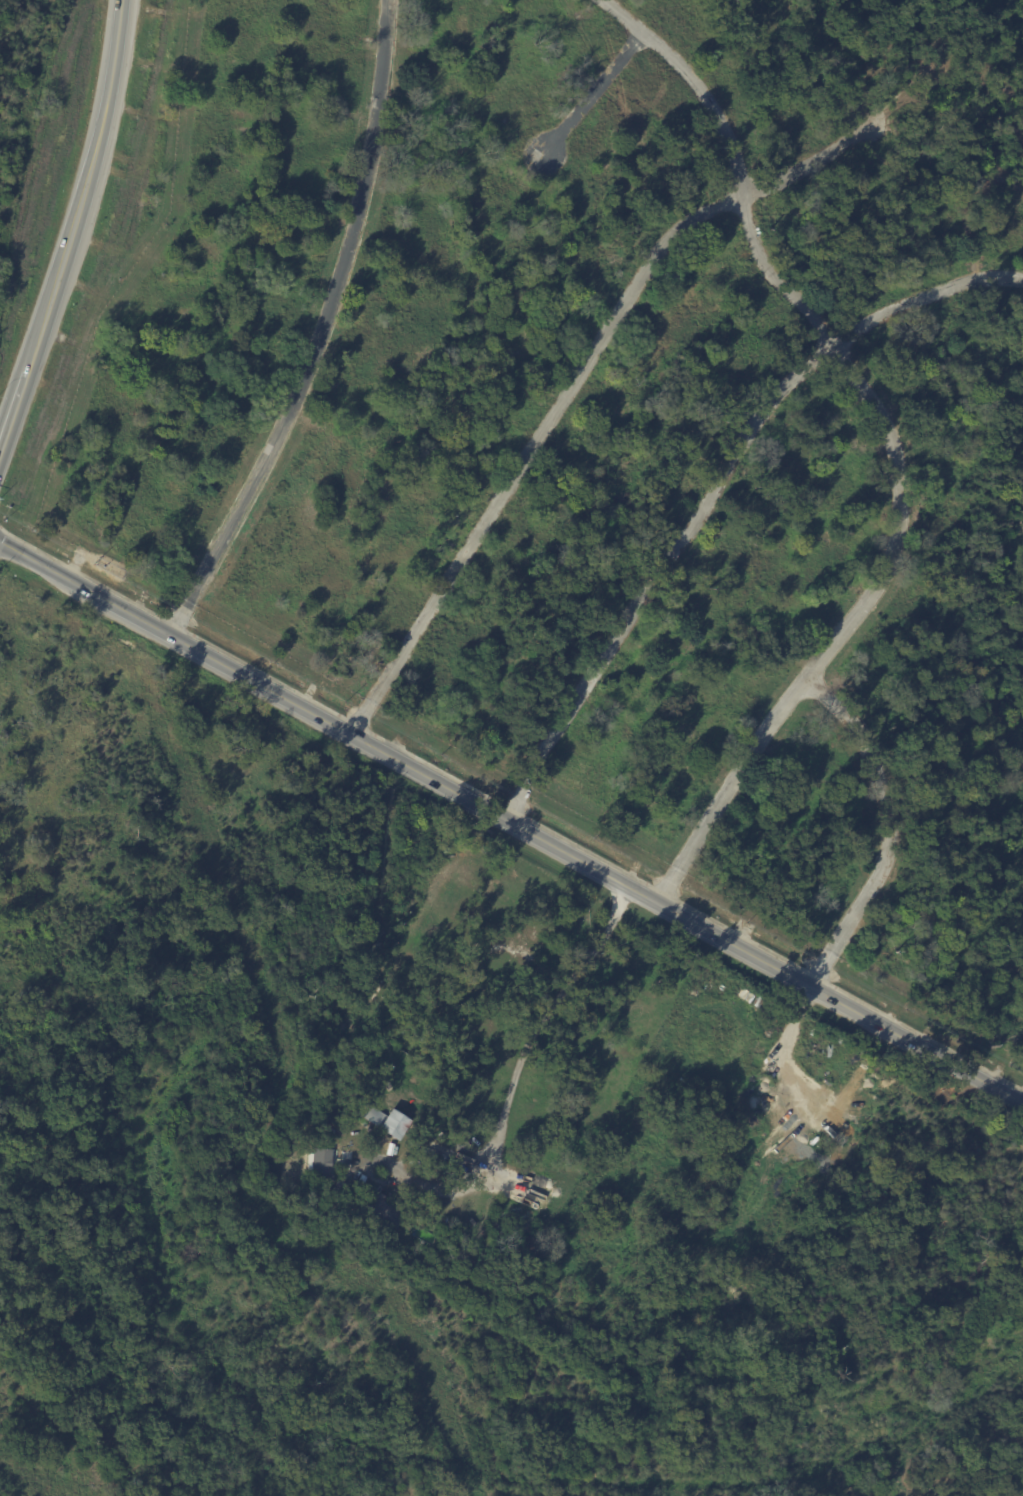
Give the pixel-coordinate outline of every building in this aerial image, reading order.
[(823,1056),(829,1045),(819,1039),(813,1050),(823,1056)] [(410,1122),(397,1143),(377,1130),(378,1129),(342,1107),(350,1094),(386,1116),(390,1109),(410,1122)] [(311,1148),(330,1150),(328,1178),(309,1177),(311,1148)] [(459,1279),(466,1283),(459,1294),(448,1287),(454,1276),(459,1279)]
